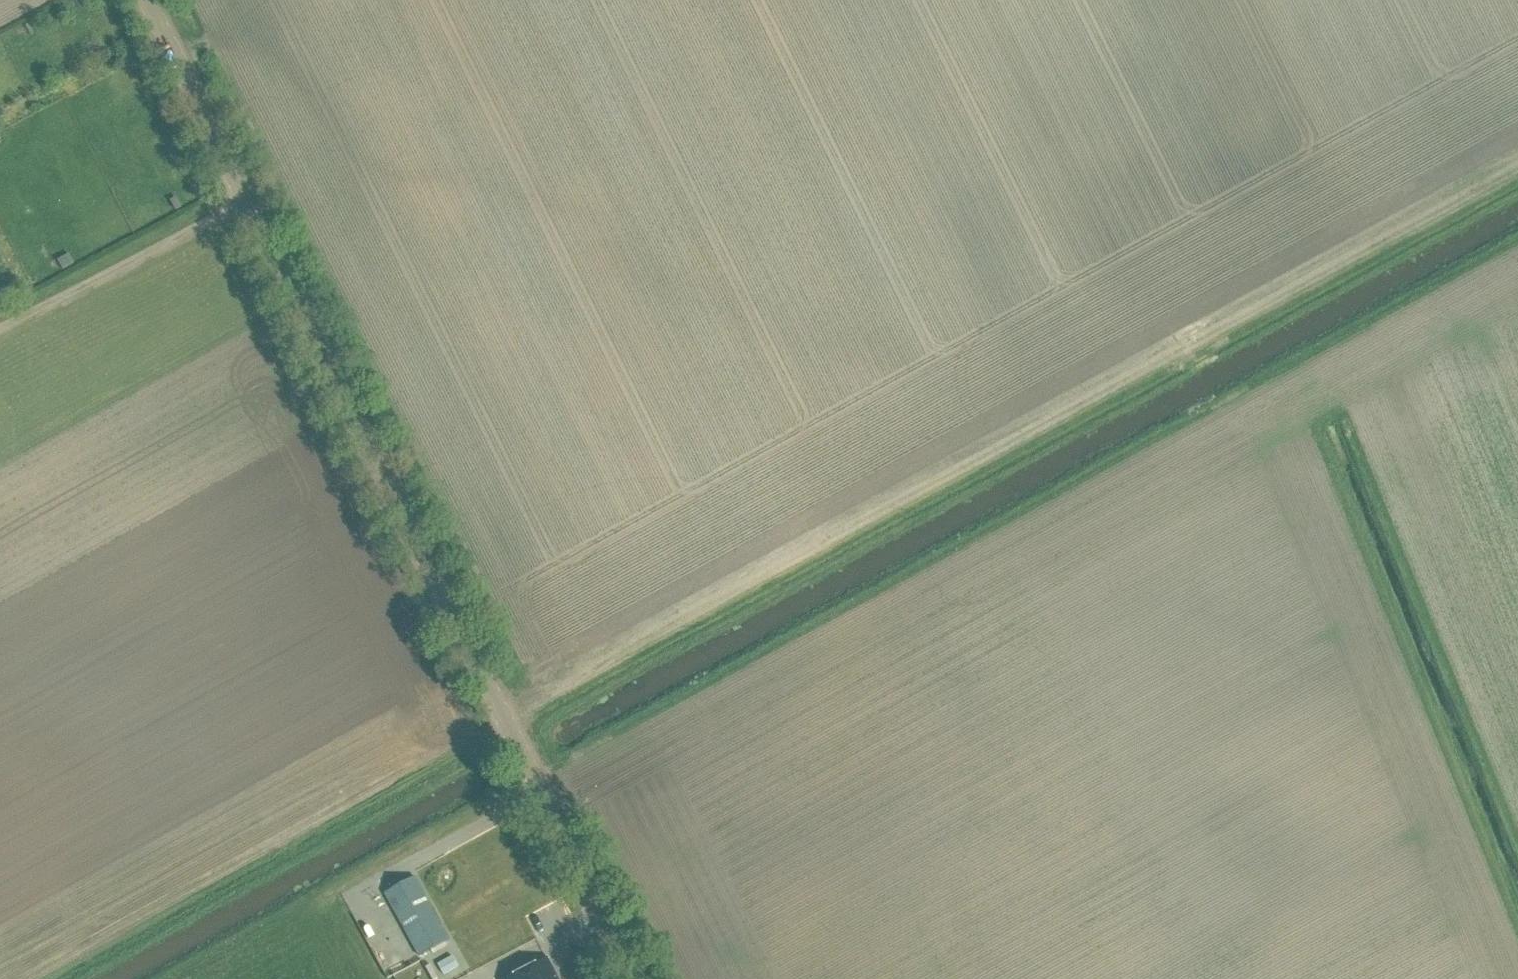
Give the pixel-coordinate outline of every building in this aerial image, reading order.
[(419,957),(448,941),(414,877),(385,893),(419,957)] [(507,978),(556,978),(546,959),(507,978)]
